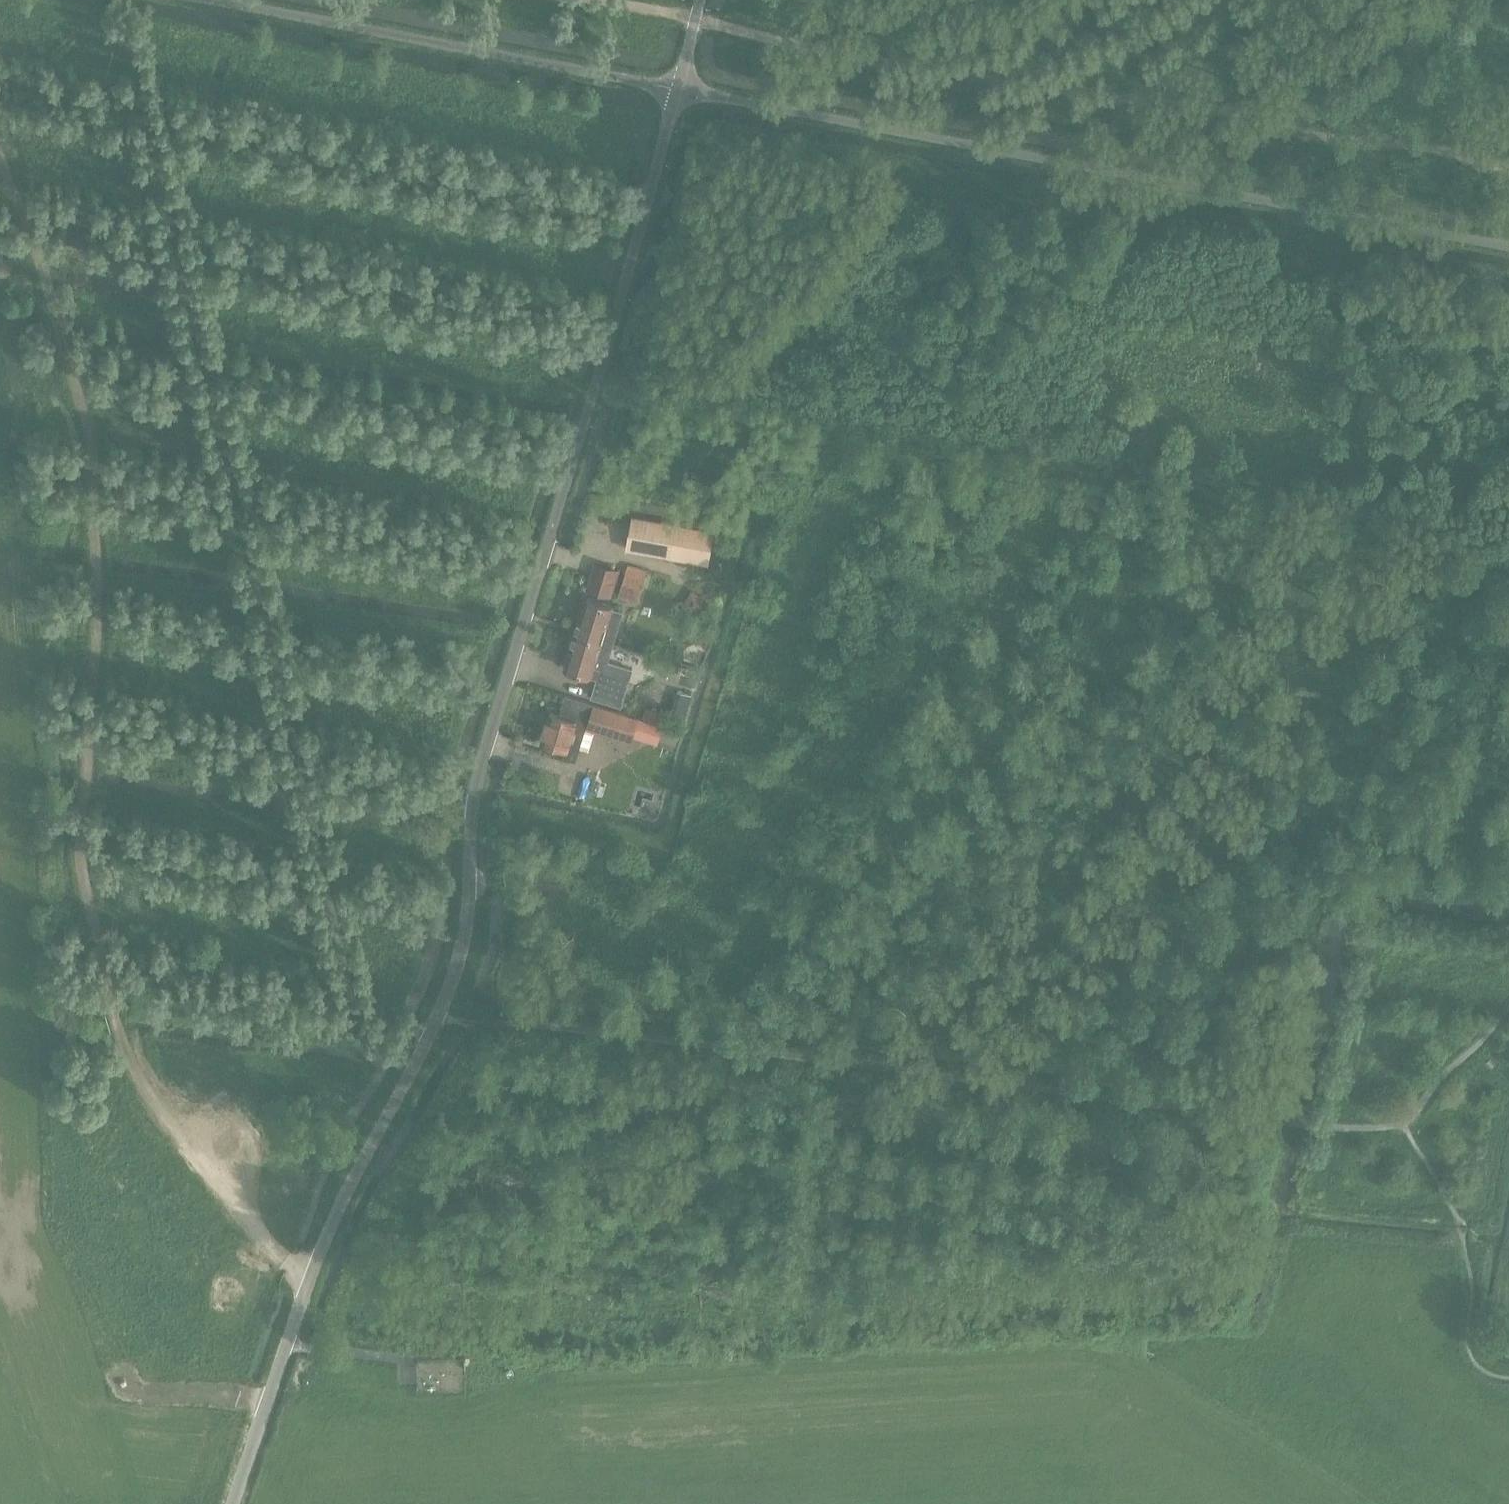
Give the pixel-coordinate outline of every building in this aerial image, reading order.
[(715,531),(634,517),(628,550),(709,565),(715,531)] [(589,588),(606,594),(614,570),(596,565),(589,588)] [(647,573),(627,567),(618,598),(637,604),(647,573)] [(624,611),(586,598),(575,633),(614,645),(624,611)] [(614,645),(575,633),(563,668),(597,678),(592,697),(622,706),(633,669),(610,661),(614,645)] [(593,729),(632,742),(639,720),(567,696),(560,716),(551,713),(541,743),(577,755),(574,762),(581,764),(593,729)]
